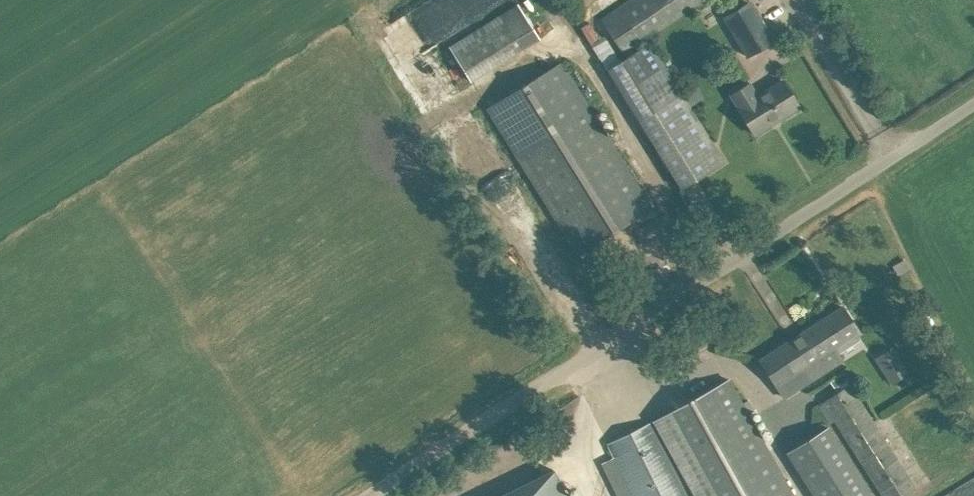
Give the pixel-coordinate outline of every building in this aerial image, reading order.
[(486,11),(479,0),(427,0),(417,6),(438,40),(486,11)] [(453,42),(473,76),(543,33),(523,0),(521,0),(453,42)] [(601,18),(624,53),(704,0),(627,0),(601,18)] [(750,1),(723,17),(747,56),(774,39),(750,1)] [(725,161),(651,42),(608,69),(682,188),(725,161)] [(487,107),(578,253),(652,207),(561,61),(487,107)] [(799,106),(789,90),(782,80),(757,95),(750,83),(732,95),(739,107),(738,107),(755,134),(799,106)] [(859,334),(853,324),(842,307),(759,361),(784,399),(844,360),(836,349),(859,334)] [(894,346),(876,358),(894,383),(911,371),(894,346)] [(652,421),(694,495),(794,495),(728,379),(652,421)] [(882,495),(905,495),(917,488),(850,383),(821,401),(882,495)] [(651,422),(607,443),(614,457),(604,463),(620,495),(688,495),(651,422)] [(815,495),(873,495),(828,426),(787,452),(815,495)] [(496,495),(566,495),(552,468),(496,495)] [(950,495),(973,495),(973,483),(950,495)]
